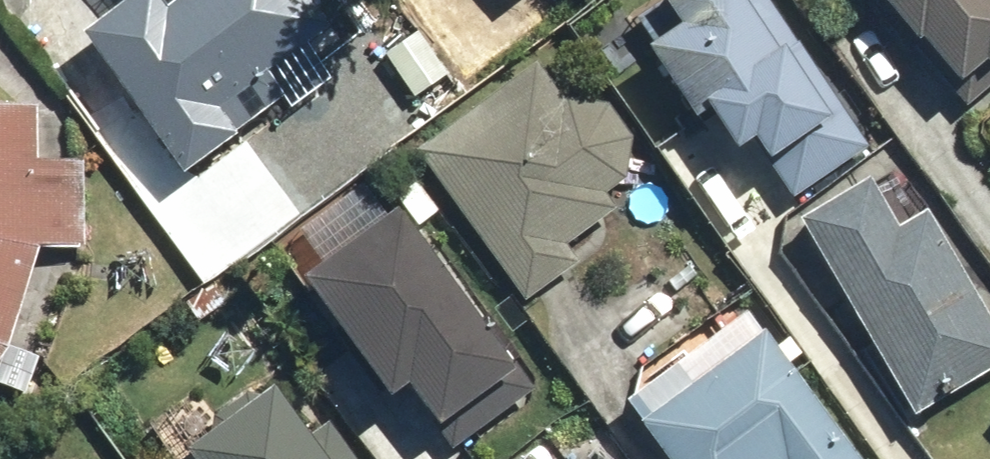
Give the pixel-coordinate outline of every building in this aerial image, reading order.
[(80,36),(188,175),(231,142),(247,163),(286,133),(268,110),(350,47),(313,0),(170,0),(159,8),(153,0),(126,0),(80,36)] [(760,0),(661,0),(651,7),(670,34),(641,55),(738,193),(761,177),(784,210),(867,151),(760,0)] [(872,20),(880,13),(964,119),(989,98),(989,0),(856,0),(872,20)] [(558,48),(411,156),(526,309),(633,230),(639,238),(679,209),(558,48)] [(0,111),(0,365),(10,352),(35,249),(79,250),(83,161),(39,159),(34,109),(0,111)] [(796,222),(909,414),(989,367),(989,323),(925,213),(894,231),(865,181),(796,222)] [(314,228),(275,258),(392,408),(410,394),(458,455),(540,392),(390,198),(328,246),(314,228)] [(743,314),(617,406),(656,458),(849,458),(743,314)] [(177,458),(320,458),(271,391),(251,405),(243,394),(207,420),(216,431),(177,458)] [(340,446),(322,458),(350,458),(340,446)]
